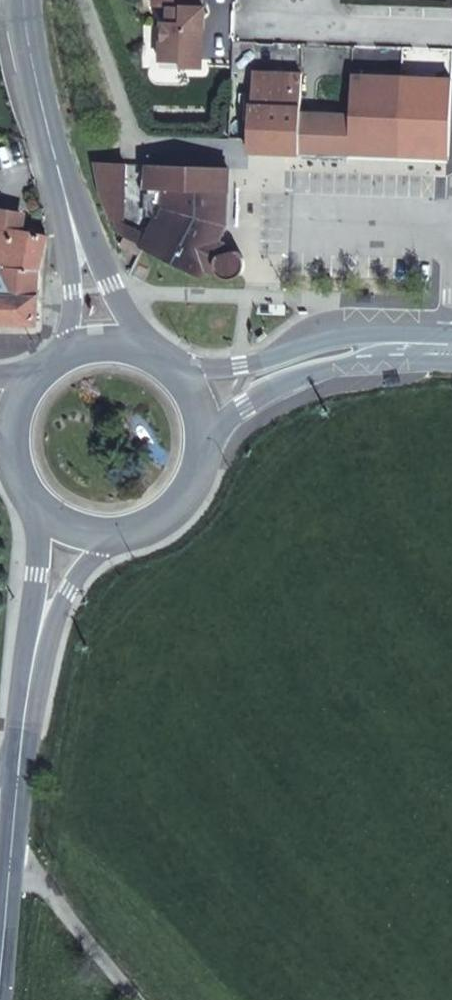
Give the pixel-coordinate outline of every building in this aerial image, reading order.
[(157,58),(177,59),(177,66),(201,67),(202,25),(204,25),(205,15),(205,6),(200,6),(200,0),(150,0),(150,4),(165,4),(165,18),(158,18),(157,58)] [(250,127),(249,150),(299,152),(301,112),(303,72),(255,70),(254,103),(251,103),(250,127)] [(374,155),(399,155),(401,76),(352,74),(351,114),(350,154),(374,155)] [(450,77),(401,76),(399,155),(423,156),(447,157),(450,77)] [(351,114),(301,112),(299,152),(324,153),(350,154),(351,114)] [(126,215),(127,163),(95,161),(98,175),(102,189),(113,215),(118,215),(126,215)] [(164,187),(164,208),(152,233),(145,246),(181,266),(201,276),(204,266),(222,276),(226,277),(231,276),(235,275),(239,271),(242,268),(243,263),(244,259),(243,254),(240,250),(237,247),(219,238),(223,230),(227,222),(229,167),(148,164),(149,187),(164,187)] [(37,296),(38,267),(46,235),(27,232),(31,209),(0,204),(0,294),(37,296)] [(122,232),(140,241),(139,243),(145,246),(152,233),(118,215),(122,232)] [(35,324),(37,297),(37,296),(0,294),(0,323),(35,324)]
